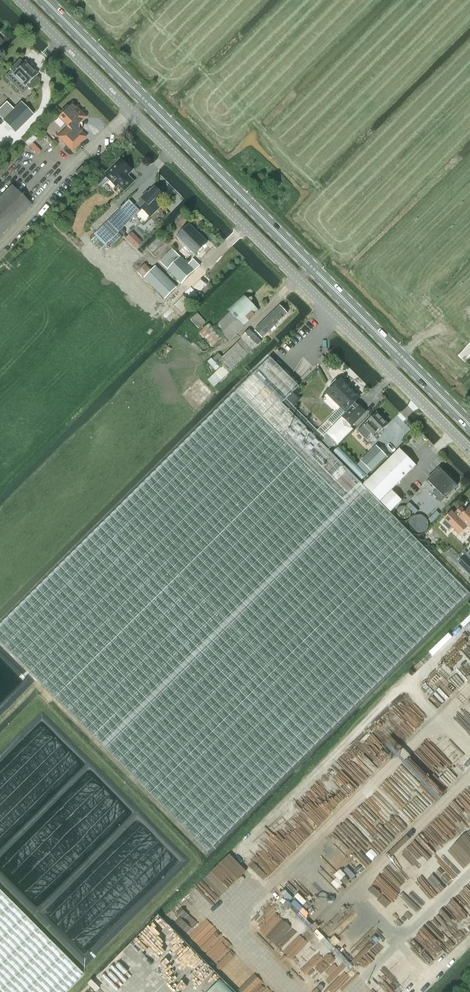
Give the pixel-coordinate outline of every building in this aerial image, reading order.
[(36,74),(24,62),(23,63),(19,59),(9,69),(13,73),(12,74),(24,86),(25,85),(29,89),(39,79),(35,75),(36,74)] [(0,108),(0,118),(2,120),(2,121),(14,133),(33,115),(20,102),(13,109),(6,102),(0,108)] [(57,137),(71,151),(86,137),(77,129),(77,125),(86,117),(71,103),(57,117),(67,127),(57,137)] [(25,142),(29,146),(36,139),(32,135),(25,142)] [(134,182),(128,175),(132,171),(120,159),(104,175),(116,187),(118,184),(125,191),(134,182)] [(31,205),(12,186),(0,197),(0,237),(31,205)] [(163,206),(159,203),(165,197),(155,187),(149,193),(148,192),(141,199),(145,203),(140,208),(142,210),(151,218),(163,206)] [(131,218),(132,220),(140,211),(129,200),(121,208),(108,220),(117,229),(124,222),(125,224),(131,218)] [(195,255),(207,243),(189,224),(177,236),(195,255)] [(126,238),(136,249),(143,243),(132,232),(126,238)] [(160,262),(182,284),(200,266),(193,259),(188,265),(172,249),(160,262)] [(138,272),(144,278),(152,270),(145,264),(138,272)] [(144,278),(166,299),(177,288),(155,267),(144,278)] [(228,309),(231,312),(244,325),(259,311),(243,294),(228,309)] [(184,296),(173,307),(181,315),(192,304),(184,296)] [(255,331),(262,338),(288,314),(280,306),(255,331)] [(239,331),(238,331),(244,325),(231,312),(216,327),(230,341),(239,331)] [(190,319),(199,328),(206,322),(197,313),(190,319)] [(199,333),(213,347),(223,338),(210,323),(199,333)] [(229,373),(252,349),(253,350),(262,342),(250,330),(241,338),(242,339),(222,358),(218,362),(223,366),(229,373)] [(216,363),(218,362),(222,358),(218,354),(212,359),(216,363)] [(271,358),(239,389),(355,504),(369,491),(329,451),(322,444),(327,440),(324,436),(318,430),(294,406),(287,399),(294,392),(299,387),(271,358)] [(208,380),(214,387),(229,373),(223,366),(208,380)] [(332,389),(327,393),(346,412),(354,403),(358,400),(346,388),(348,386),(341,379),(338,382),(336,380),(329,387),(332,389)] [(0,627),(0,642),(208,852),(469,593),(369,491),(355,504),(239,389),(0,627)] [(294,392),(287,399),(294,406),(299,402),(299,397),(294,392)] [(346,414),(327,434),(330,437),(336,443),(338,445),(354,430),(351,427),(352,426),(366,412),(357,403),(356,405),(354,403),(346,412),(348,413),(346,414)] [(363,426),(375,438),(388,425),(376,413),(363,426)] [(327,440),(322,444),(329,451),(336,443),(330,437),(327,440)] [(387,456),(377,446),(365,458),(361,462),(371,472),(374,468),(387,456)] [(380,502),(403,479),(416,466),(400,449),(378,471),(363,485),(380,502)] [(428,479),(427,481),(436,490),(432,494),(441,503),(445,498),(445,499),(446,498),(448,497),(450,496),(450,494),(458,486),(439,468),(432,476),(430,476),(428,478),(428,479)] [(381,502),(390,512),(402,501),(392,491),(381,502)] [(443,524),(448,529),(452,526),(460,534),(468,526),(469,528),(469,508),(469,507),(465,512),(461,508),(457,513),(455,515),(452,512),(445,519),(446,521),(443,524)] [(467,554),(464,557),(458,564),(469,576),(469,551),(467,554)] [(83,974),(0,891),(0,991),(65,991),(83,974)]
